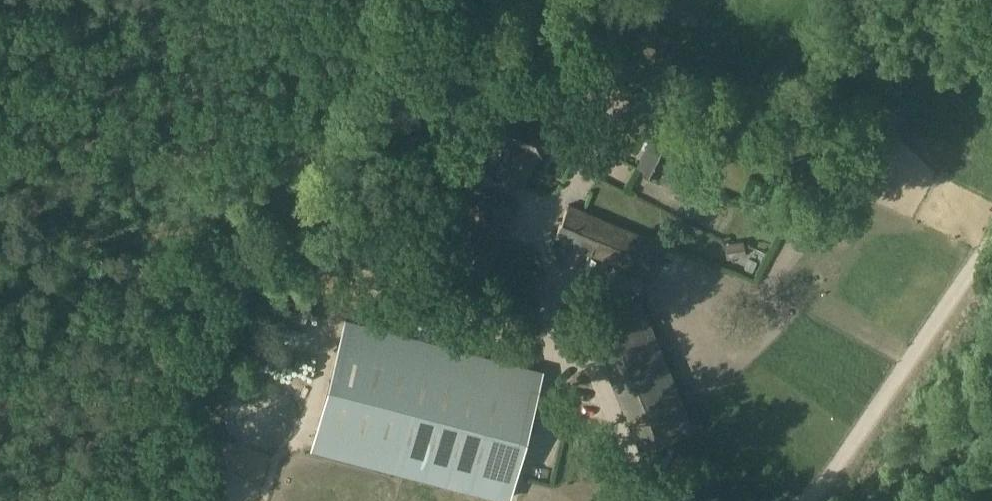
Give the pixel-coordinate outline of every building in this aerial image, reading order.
[(522,123),(491,110),(483,131),(497,136),(491,152),(503,157),(510,140),(514,142),(522,123)] [(659,173),(681,130),(659,119),(637,162),(659,173)] [(537,152),(539,153),(540,153),(548,134),(522,123),(514,142),(510,140),(503,157),(491,152),(483,170),(523,186),(537,152)] [(481,190),(444,279),(481,293),(517,204),(481,190)] [(554,239),(648,279),(663,243),(568,203),(554,239)] [(385,324),(439,338),(446,309),(393,295),(385,324)] [(542,372),(346,320),(313,447),(509,498),(542,372)]
